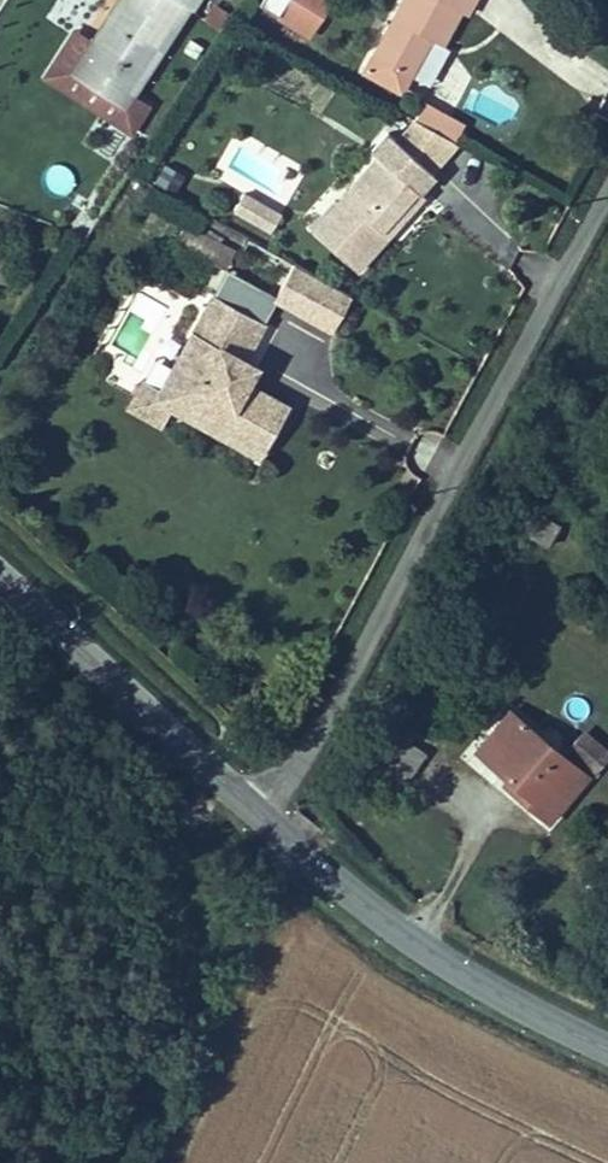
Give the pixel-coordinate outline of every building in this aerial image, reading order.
[(176,0),(103,0),(83,32),(63,64),(114,97),(123,81),(176,0)] [(270,8),(276,0),(259,0),(270,8)] [(270,8),(301,28),(310,15),(287,0),(276,0),(270,8)] [(310,15),(320,0),(287,0),(310,15)] [(482,0),(405,0),(376,51),(408,68),(428,32),(440,40),(461,3),(476,10),(482,0)] [(143,93),(123,81),(114,97),(63,64),(83,32),(62,20),(33,67),(122,124),(143,93)] [(408,68),(376,51),(367,65),(400,84),(408,68)] [(411,112),(451,134),(462,116),(422,93),(411,112)] [(396,133),(435,167),(459,141),(413,114),(396,133)] [(376,149),(350,180),(336,196),(326,188),(302,216),(324,232),(360,264),(423,193),(419,189),(437,169),(435,167),(396,133),(386,124),(369,143),(376,149)] [(271,228),(283,210),(241,185),(229,204),(271,228)] [(351,290),(296,261),(278,294),(334,323),(351,290)] [(207,285),(157,381),(141,373),(124,402),(157,419),(165,405),(198,423),(258,453),(287,401),(256,382),(245,377),(256,357),(252,356),(272,320),(263,315),(273,296),(227,272),(217,290),(207,285)] [(529,497),(515,527),(546,539),(560,509),(529,497)] [(607,748),(607,744),(583,723),(565,744),(513,699),(478,741),(511,769),(501,780),(547,820),(607,748)] [(401,783),(430,754),(404,731),(375,762),(401,783)]
